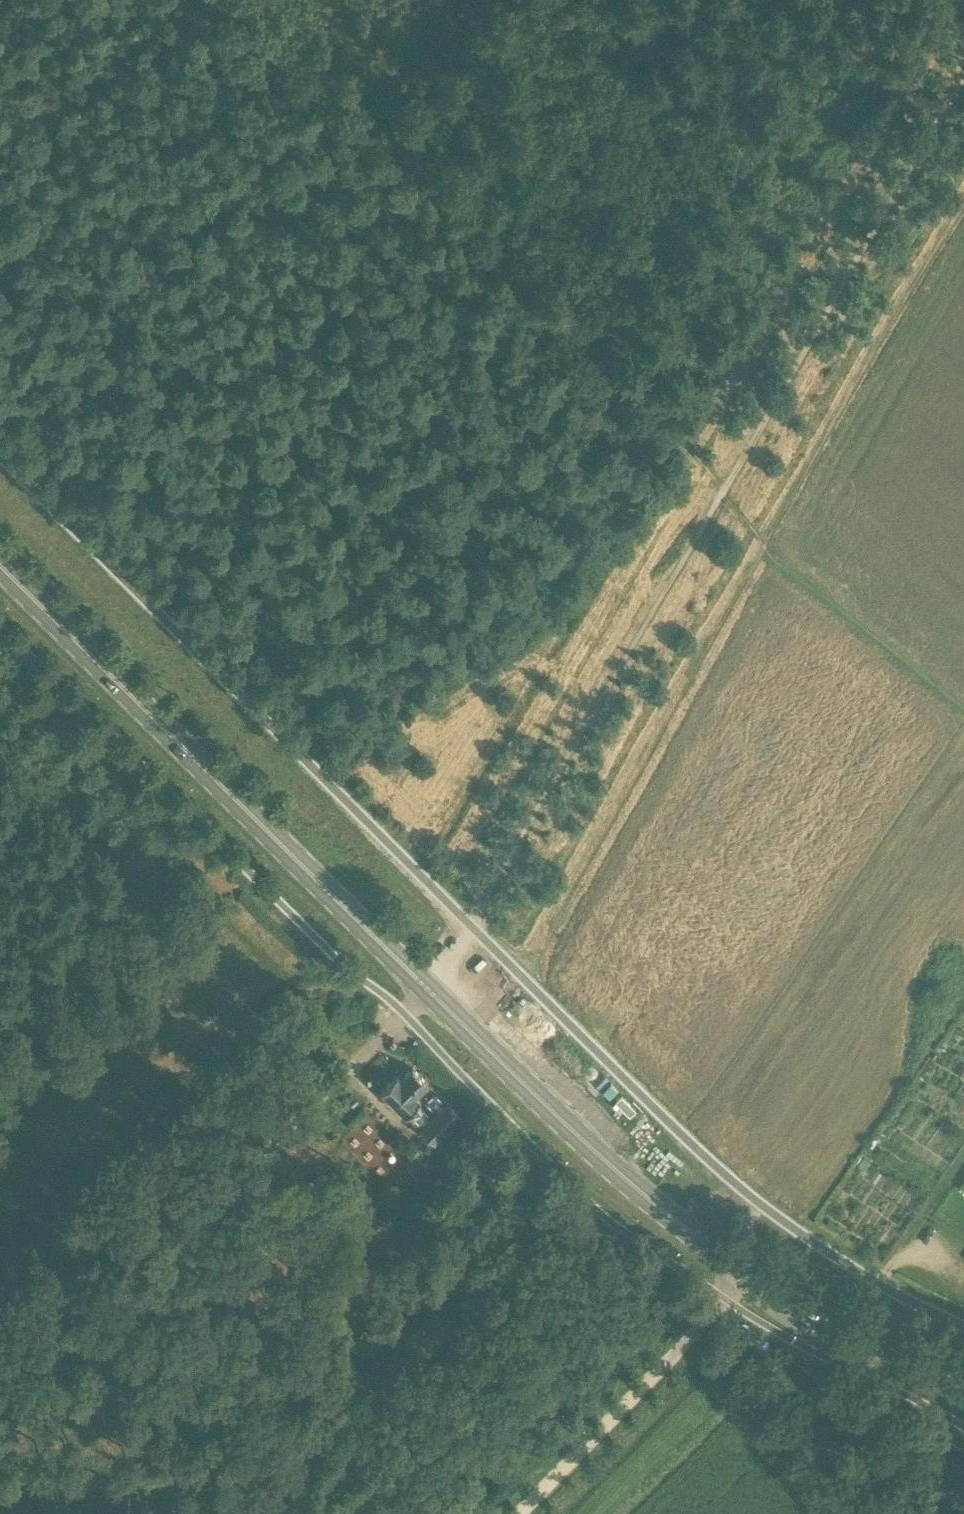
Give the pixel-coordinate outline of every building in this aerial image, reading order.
[(400,1079),(395,1075),(380,1090),(404,1114),(422,1096),(438,1112),(420,1130),(433,1143),(435,1141),(445,1150),(468,1128),(458,1118),(460,1116),(411,1068),(400,1079)]
